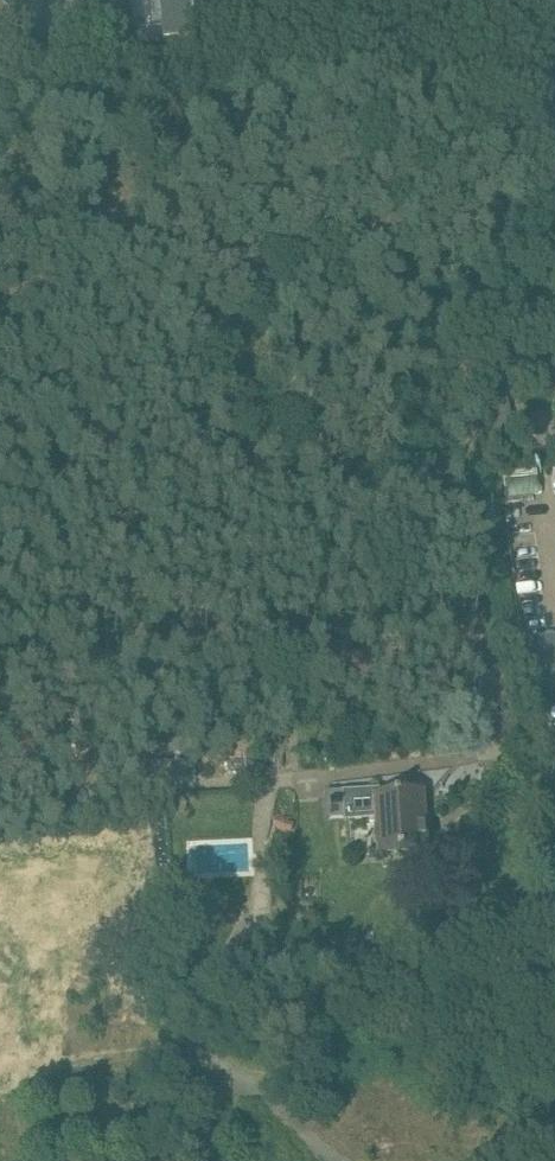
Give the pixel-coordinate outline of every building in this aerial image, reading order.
[(198,38),(194,0),(161,0),(165,39),(137,41),(133,0),(126,0),(128,22),(122,22),(124,44),(198,38)] [(530,641),(536,699),(554,697),(554,639),(530,641)] [(381,788),(344,791),(345,817),(375,815),(377,851),(430,850),(426,791),(381,794),(381,788)]
